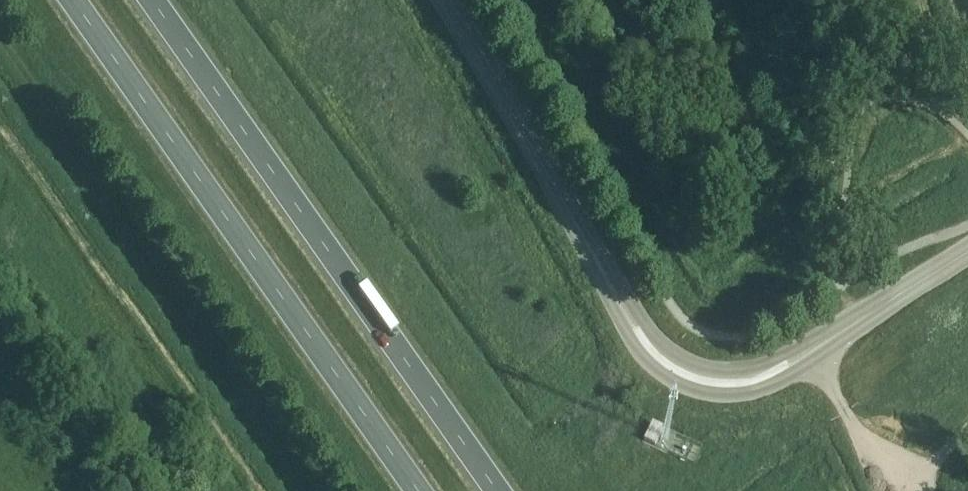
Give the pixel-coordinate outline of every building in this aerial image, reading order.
[(663,427),(651,422),(643,439),(655,445),(663,427)]
